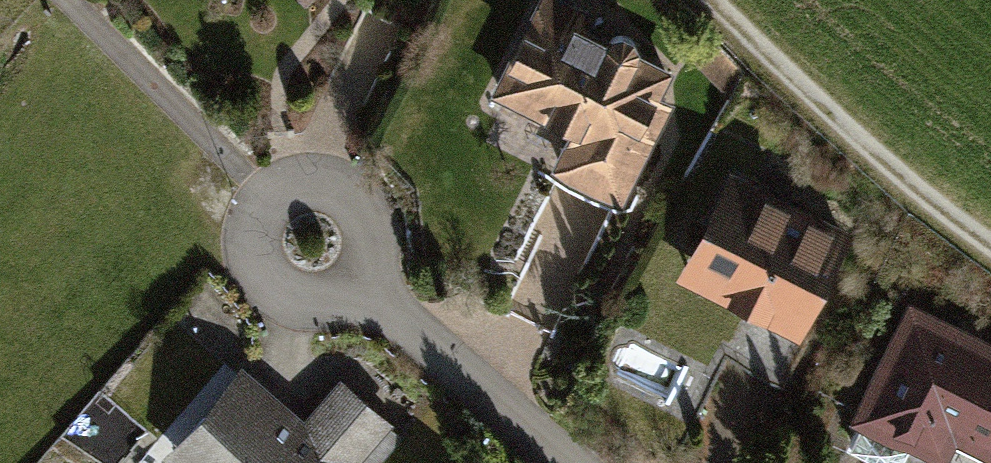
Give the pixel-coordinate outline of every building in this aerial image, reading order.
[(311,8),(319,0),(302,0),(311,8)] [(568,0),(544,0),(499,89),(577,128),(558,166),(626,200),(695,65),(568,0)] [(861,232),(734,169),(681,274),(808,337),(861,232)] [(41,462),(130,462),(244,346),(237,313),(219,295),(202,278),(41,462)] [(908,301),(854,413),(949,458),(958,439),(990,455),(990,341),(908,301)] [(214,403),(170,454),(180,462),(361,462),(396,423),(342,376),(275,454),(214,403)]
